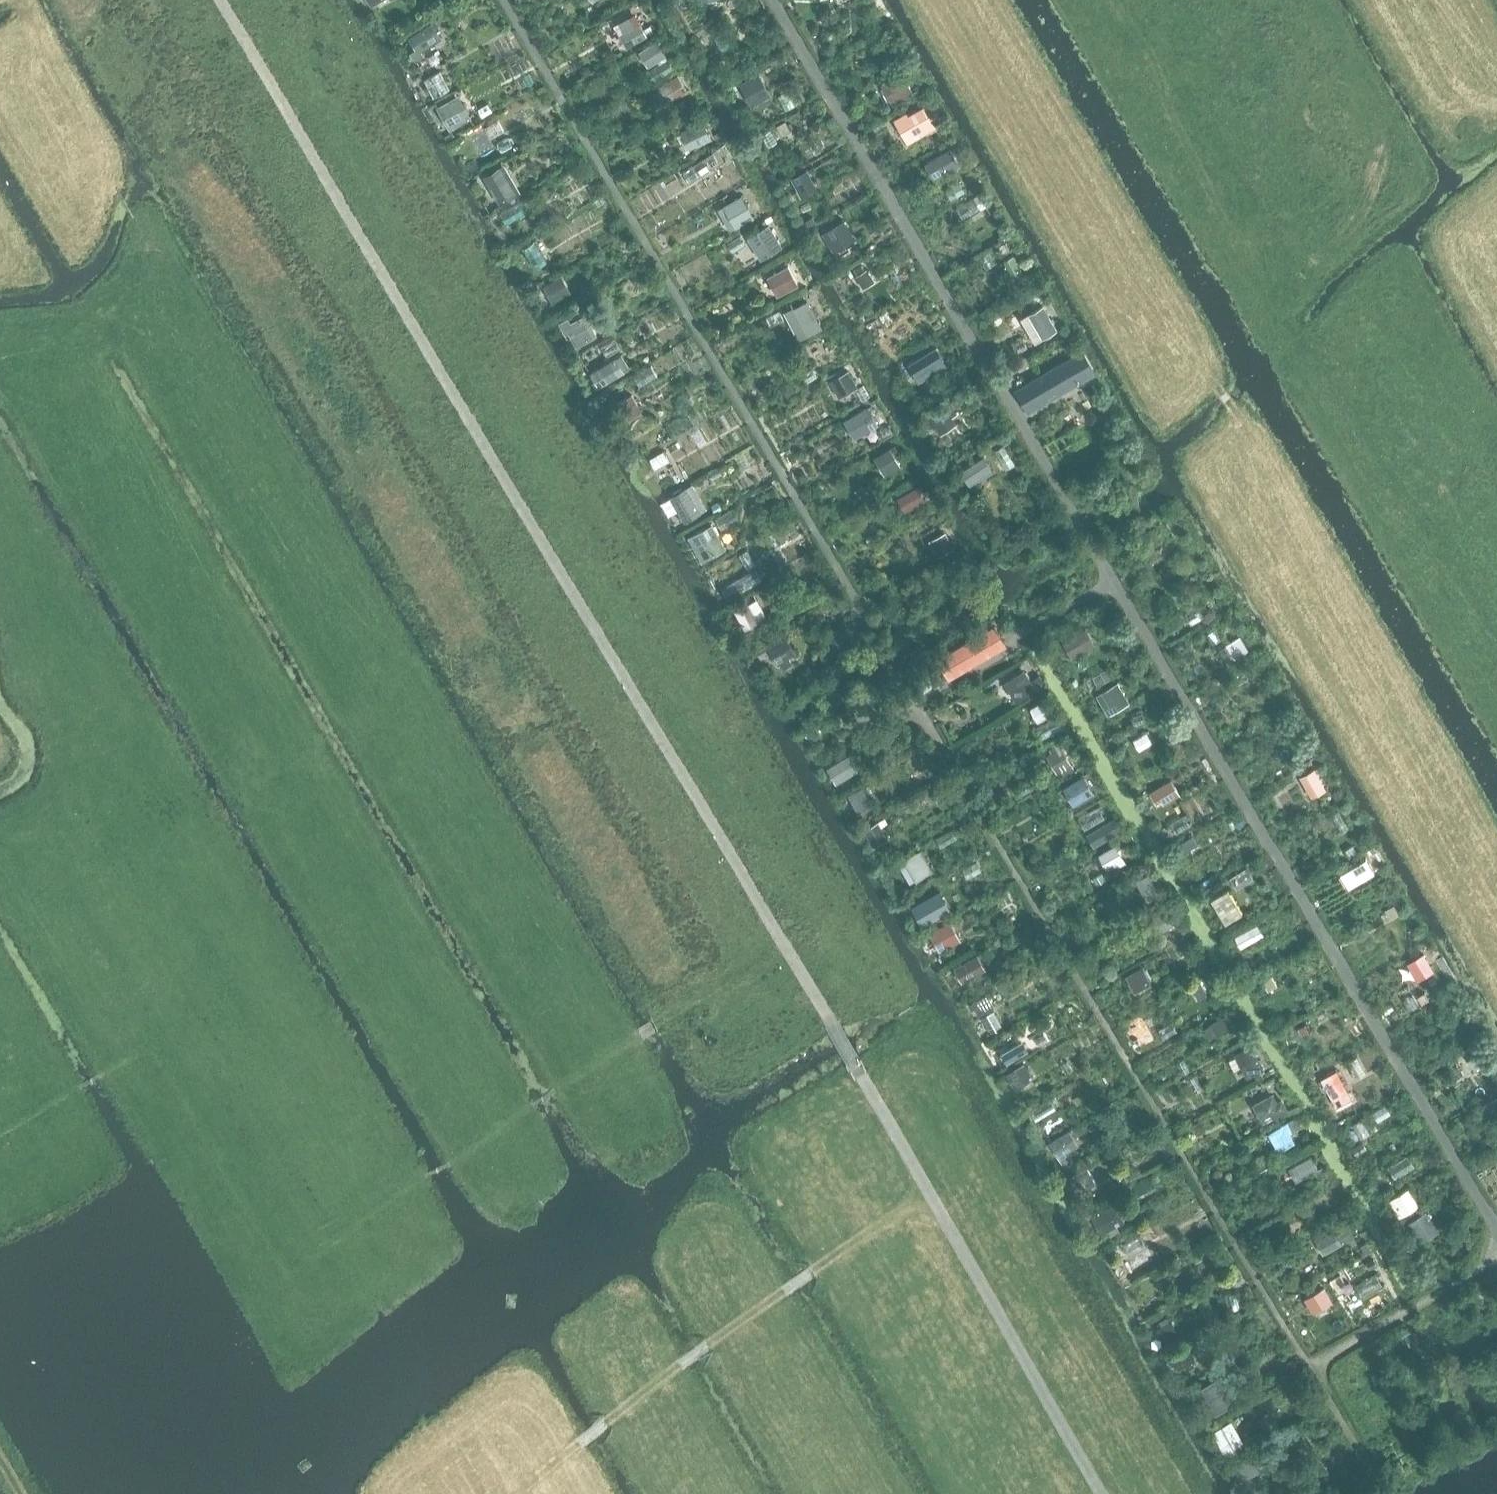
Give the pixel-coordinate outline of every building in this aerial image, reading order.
[(630,16),(619,22),(624,32),(619,34),(626,47),(648,35),(641,22),(635,25),(630,16)] [(432,21),(410,37),(417,47),(411,51),(417,61),(425,55),(422,51),(443,36),(432,21)] [(656,31),(652,24),(646,27),(650,34),(656,31)] [(659,38),(640,51),(650,66),(659,60),(668,55),(669,54),(659,38)] [(897,52),(889,56),(894,64),(902,60),(897,52)] [(677,71),(670,59),(652,71),(648,73),(655,84),(677,71)] [(759,72),(740,83),(750,100),(769,90),(759,72)] [(903,72),(882,84),(893,104),(908,95),(914,91),(903,72)] [(441,73),(426,82),(436,100),(451,92),(441,73)] [(678,74),(656,87),(667,105),(689,91),(678,74)] [(459,94),(438,106),(451,129),(473,117),(459,94)] [(690,110),(685,102),(671,110),(676,118),(690,110)] [(908,113),(897,119),(907,136),(936,119),(928,106),(925,108),(913,114),(911,111),(908,113)] [(704,119),(682,130),(691,149),(713,138),(704,119)] [(778,126),(783,134),(791,129),(787,121),(778,126)] [(465,137),(468,141),(467,142),(476,157),(494,147),(486,131),(480,134),(478,130),(465,137)] [(722,130),(715,134),(718,141),(726,137),(722,130)] [(952,148),(933,159),(942,175),(961,164),(952,148)] [(691,183),(721,164),(715,154),(684,173),(691,183)] [(501,166),(485,175),(500,203),(517,193),(501,166)] [(807,169),(793,178),(801,192),(816,183),(807,169)] [(743,193),(724,204),(724,205),(736,226),(737,227),(757,217),(743,193)] [(817,220),(814,215),(807,219),(810,224),(817,220)] [(845,219),(823,232),(832,245),(853,232),(845,219)] [(770,223),(748,237),(757,251),(762,248),(767,255),(783,244),(770,223)] [(1007,242),(1000,245),(1004,252),(1011,248),(1007,242)] [(548,263),(536,243),(525,250),(537,270),(548,263)] [(1014,254),(1005,259),(1016,281),(1026,276),(1014,254)] [(996,265),(990,255),(981,259),(987,270),(996,265)] [(789,265),(768,276),(778,295),(799,284),(789,265)] [(863,265),(855,270),(859,275),(857,275),(863,284),(873,277),(867,269),(866,270),(863,265)] [(563,274),(544,285),(553,302),(572,292),(563,274)] [(809,299),(785,312),(800,339),(823,326),(809,299)] [(1045,304),(1030,314),(1044,337),(1059,328),(1045,304)] [(569,316),(559,322),(566,334),(569,332),(577,346),(598,334),(586,313),(572,321),(569,316)] [(806,349),(817,368),(836,358),(826,339),(806,349)] [(616,348),(612,341),(604,346),(607,353),(616,348)] [(939,346),(910,364),(918,376),(947,359),(939,346)] [(1030,386),(1019,392),(1030,410),(1089,375),(1076,354),(1028,383),(1030,386)] [(618,356),(592,372),(596,379),(593,381),(597,388),(600,386),(626,371),(618,356)] [(1027,356),(1020,360),(1024,367),(1031,364),(1027,356)] [(1008,363),(1001,367),(1007,377),(1020,369),(1016,362),(1009,366),(1008,363)] [(849,369),(830,380),(839,396),(858,386),(849,369)] [(634,392),(607,407),(617,425),(644,410),(634,392)] [(953,401),(931,415),(939,427),(955,416),(961,413),(953,401)] [(868,406),(851,416),(862,434),(879,424),(868,406)] [(891,447),(878,455),(889,472),(902,465),(895,454),(900,451),(896,444),(891,447)] [(665,449),(651,456),(656,467),(670,460),(665,449)] [(985,453),(962,467),(970,481),(993,467),(985,453)] [(671,460),(655,470),(668,490),(684,480),(671,460)] [(687,485),(670,496),(685,521),(702,511),(687,485)] [(918,485),(898,496),(906,511),(927,499),(923,493),(919,486),(918,485)] [(718,502),(712,505),(716,512),(722,508),(718,502)] [(713,522),(689,536),(702,561),(727,547),(713,522)] [(946,530),(930,539),(938,556),(955,547),(946,530)] [(964,573),(960,585),(970,588),(973,576),(964,573)] [(1175,581),(1166,586),(1171,595),(1180,590),(1175,581)] [(758,597),(736,610),(746,628),(768,615),(758,597)] [(1228,620),(1221,624),(1225,630),(1232,626),(1228,620)] [(995,624),(938,658),(949,678),(1007,644),(995,624)] [(1085,626),(1062,640),(1070,654),(1072,657),(1089,647),(1095,644),(1087,630),(1085,626)] [(780,634),(767,642),(770,648),(769,648),(771,650),(779,664),(780,663),(784,670),(794,663),(790,657),(797,652),(787,637),(784,639),(780,634)] [(1239,634),(1226,642),(1236,657),(1249,649),(1239,634)] [(1025,668),(1005,681),(1017,700),(1037,688),(1025,668)] [(1032,676),(1037,684),(1044,680),(1039,672),(1032,676)] [(1119,682),(1097,694),(1105,708),(1127,696),(1119,682)] [(1047,698),(1031,708),(1038,721),(1054,712),(1050,705),(1053,703),(1051,698),(1048,700),(1047,698)] [(1043,741),(1064,729),(1058,718),(1037,729),(1043,741)] [(1286,718),(1273,724),(1281,737),(1292,731),(1289,726),(1290,725),(1286,718)] [(1154,745),(1148,733),(1134,741),(1141,753),(1154,745)] [(1060,742),(1050,748),(1052,751),(1062,770),(1064,773),(1075,767),(1060,742)] [(1298,752),(1293,743),(1286,746),(1291,755),(1298,752)] [(850,753),(828,767),(838,783),(859,770),(850,753)] [(1315,767),(1300,776),(1312,796),(1327,788),(1315,767)] [(1085,773),(1065,785),(1076,803),(1096,791),(1085,773)] [(1172,778),(1150,791),(1157,801),(1162,798),(1165,803),(1181,794),(1172,778)] [(863,786),(849,793),(859,812),(873,805),(863,786)] [(1318,808),(1314,801),(1307,805),(1311,812),(1318,808)] [(1086,830),(1106,818),(1100,807),(1080,819),(1086,830)] [(1342,809),(1333,814),(1342,833),(1352,828),(1342,809)] [(886,816),(864,829),(872,842),(887,834),(882,826),(889,822),(886,816)] [(1113,817),(1087,833),(1094,846),(1121,830),(1113,817)] [(1193,835),(1182,841),(1187,850),(1198,843),(1193,835)] [(1114,843),(1096,852),(1104,865),(1121,855),(1114,843)] [(1357,851),(1353,844),(1346,848),(1350,855),(1357,851)] [(922,848),(905,858),(917,878),(934,868),(922,848)] [(1367,857),(1341,872),(1350,886),(1375,871),(1367,857)] [(1248,867),(1231,878),(1238,890),(1256,879),(1248,867)] [(1149,873),(1136,880),(1148,901),(1161,893),(1149,873)] [(1225,902),(1216,908),(1226,924),(1244,913),(1228,888),(1220,894),(1225,902)] [(940,890),(914,905),(924,923),(950,909),(940,890)] [(1395,903),(1385,909),(1391,918),(1400,913),(1395,903)] [(1167,912),(1155,918),(1162,931),(1174,925),(1167,912)] [(951,920),(930,931),(940,950),(961,939),(951,920)] [(1259,922),(1235,936),(1241,946),(1265,933),(1259,922)] [(1426,952),(1411,961),(1421,978),(1436,969),(1426,952)] [(978,953),(955,967),(963,982),(987,968),(978,953)] [(1145,966),(1129,975),(1137,989),(1153,980),(1145,966)] [(1272,975),(1263,981),(1269,990),(1278,984),(1272,975)] [(1209,993),(1204,984),(1190,991),(1194,1001),(1209,993)] [(1435,1003),(1448,994),(1445,987),(1431,995),(1435,1003)] [(1425,991),(1418,995),(1422,1003),(1430,998),(1425,991)] [(988,993),(969,1003),(972,1008),(976,1006),(980,1013),(995,1005),(988,993)] [(1229,1012),(1210,1022),(1218,1035),(1236,1024),(1229,1012)] [(1003,1027),(996,1013),(983,1020),(991,1034),(1003,1027)] [(1322,1044),(1311,1023),(1294,1032),(1305,1053),(1322,1044)] [(1226,1049),(1243,1039),(1239,1032),(1222,1042),(1226,1049)] [(1035,1053),(1054,1042),(1049,1033),(1030,1043),(1035,1053)] [(1022,1041),(999,1055),(1004,1062),(1027,1049),(1022,1041)] [(1252,1044),(1235,1053),(1248,1078),(1265,1069),(1252,1044)] [(1481,1050),(1469,1059),(1476,1069),(1488,1060),(1481,1050)] [(1358,1057),(1346,1063),(1355,1079),(1366,1073),(1358,1057)] [(1025,1061),(1007,1072),(1016,1088),(1034,1077),(1025,1061)] [(1075,1072),(1071,1062),(1061,1066),(1066,1076),(1075,1072)] [(1337,1069),(1322,1078),(1337,1106),(1352,1097),(1337,1069)] [(1269,1093),(1264,1083),(1249,1091),(1254,1101),(1269,1093)] [(1274,1091),(1253,1103),(1263,1123),(1289,1108),(1283,1097),(1278,1100),(1274,1091)] [(1484,1104),(1491,1117),(1496,1113),(1496,1096),(1484,1104)] [(1050,1097),(1030,1108),(1038,1122),(1057,1110),(1050,1097)] [(1297,1115),(1269,1132),(1280,1151),(1285,1148),(1296,1141),(1290,1132),(1303,1125),(1297,1115)] [(1069,1129),(1049,1141),(1064,1163),(1073,1157),(1069,1151),(1079,1144),(1069,1129)] [(1312,1154),(1289,1167),(1297,1180),(1317,1169),(1321,1178),(1329,1174),(1323,1165),(1319,1167),(1312,1154)] [(1409,1158),(1390,1169),(1396,1180),(1416,1169),(1409,1158)] [(1275,1171),(1269,1160),(1255,1167),(1260,1179),(1275,1171)] [(1088,1166),(1071,1176),(1080,1192),(1097,1182),(1088,1166)] [(1302,1209),(1309,1220),(1313,1218),(1313,1219),(1342,1201),(1339,1195),(1343,1193),(1337,1184),(1329,1189),(1330,1191),(1305,1205),(1306,1206),(1302,1209)] [(1409,1187),(1389,1199),(1399,1216),(1420,1205),(1409,1187)] [(1282,1202),(1277,1193),(1267,1198),(1271,1208),(1282,1202)] [(1115,1201),(1092,1215),(1102,1232),(1103,1232),(1118,1223),(1125,1219),(1115,1201)] [(1427,1209),(1408,1221),(1421,1241),(1440,1230),(1427,1209)] [(1348,1223),(1316,1240),(1324,1253),(1350,1239),(1354,1245),(1358,1243),(1355,1238),(1354,1236),(1355,1236),(1348,1223)] [(1142,1253),(1132,1258),(1139,1271),(1160,1260),(1158,1256),(1170,1249),(1165,1240),(1153,1247),(1155,1251),(1145,1257),(1142,1253)] [(1368,1240),(1361,1244),(1366,1253),(1373,1249),(1368,1240)] [(1374,1258),(1367,1262),(1370,1268),(1377,1264),(1374,1258)] [(1292,1268),(1288,1259),(1279,1263),(1284,1273),(1286,1272),(1292,1268)] [(1376,1272),(1355,1284),(1363,1297),(1384,1286),(1376,1272)] [(1330,1280),(1336,1290),(1347,1284),(1341,1274),(1330,1280)] [(1163,1296),(1153,1277),(1130,1289),(1140,1308),(1163,1296)] [(1331,1298),(1325,1287),(1306,1297),(1312,1309),(1331,1298)] [(1162,1325),(1157,1328),(1165,1343),(1181,1335),(1172,1319),(1170,1321),(1168,1316),(1159,1321),(1162,1325)] [(1414,1330),(1405,1335),(1410,1344),(1411,1343),(1413,1346),(1415,1345),(1414,1342),(1419,1339),(1414,1330)] [(1189,1344),(1167,1356),(1172,1364),(1175,1362),(1179,1369),(1197,1359),(1189,1344)] [(1218,1377),(1195,1389),(1209,1416),(1232,1404),(1218,1377)] [(1232,1420),(1213,1431),(1224,1450),(1220,1453),(1225,1462),(1249,1449),(1232,1420)] [(1251,1453),(1226,1466),(1229,1471),(1232,1469),(1234,1473),(1237,1471),(1241,1479),(1260,1470),(1251,1453)]
